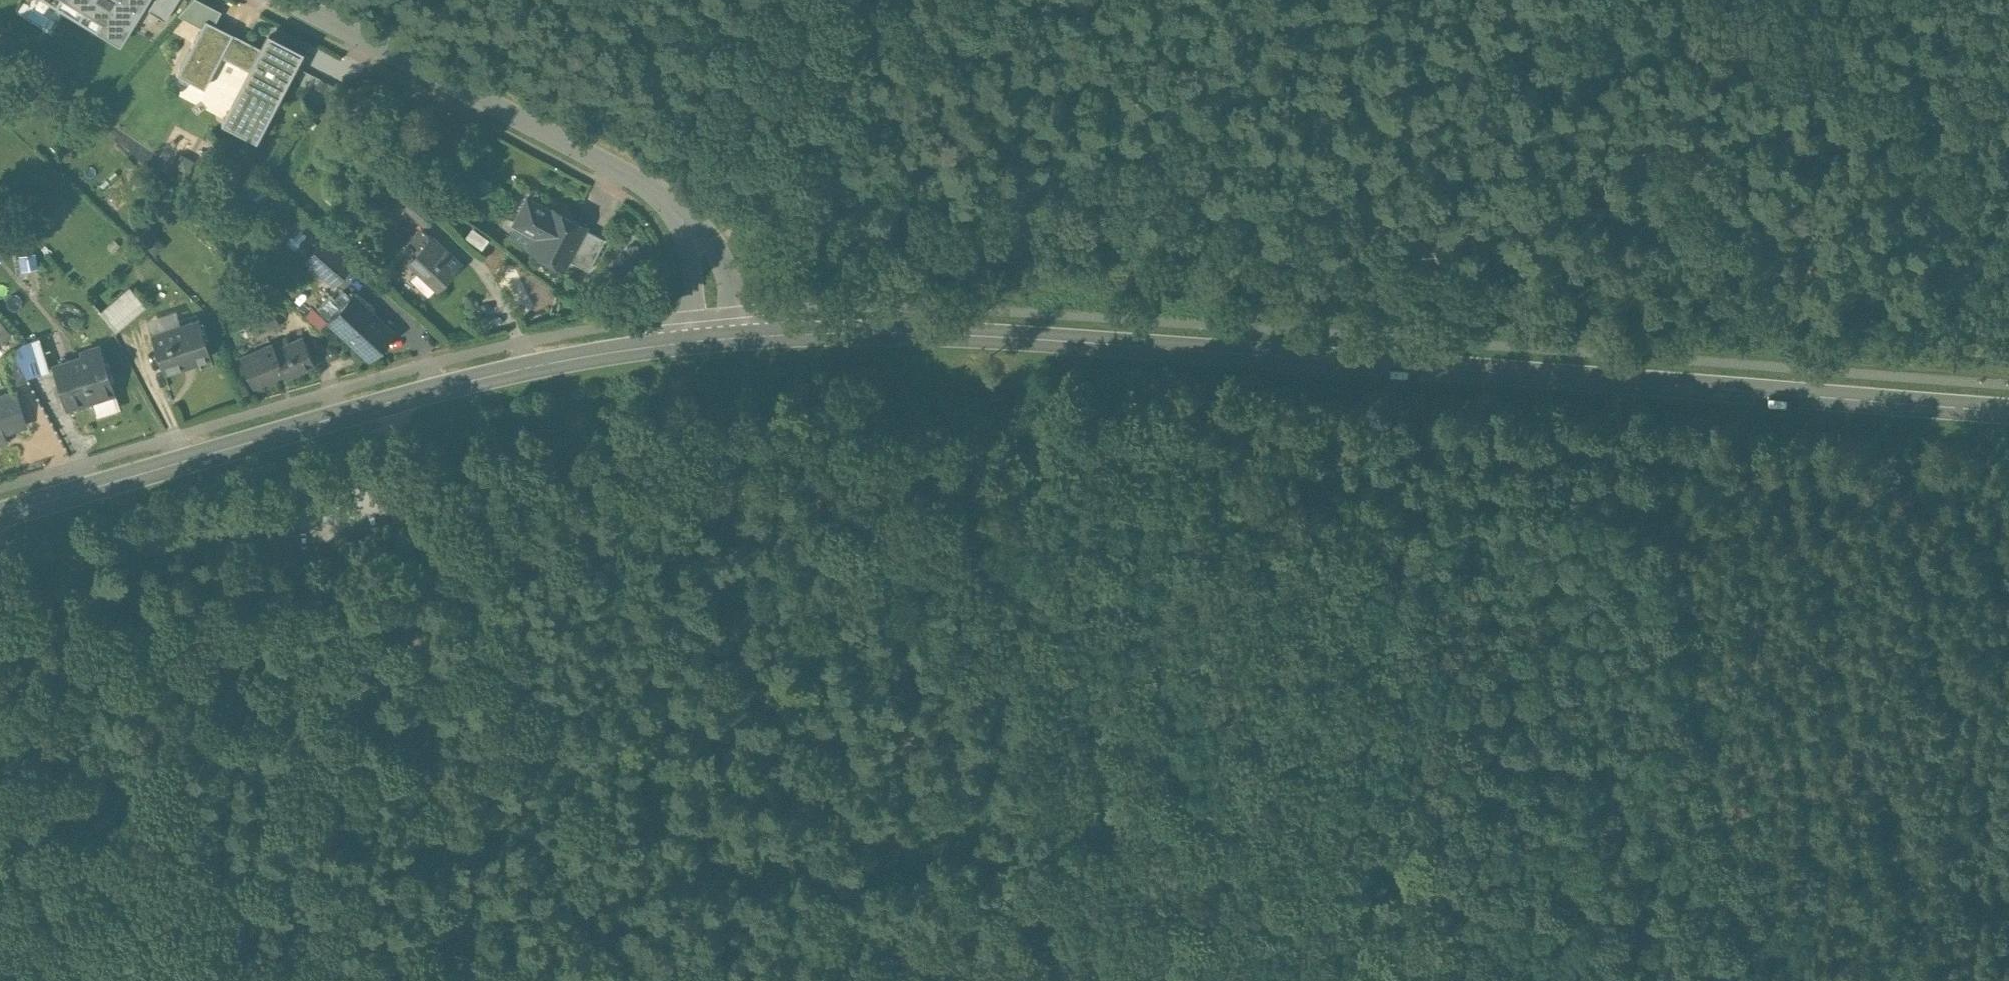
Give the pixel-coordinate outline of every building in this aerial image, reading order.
[(80,9),(86,0),(65,0),(80,9)] [(125,39),(150,0),(86,0),(80,9),(125,39)] [(154,9),(170,19),(182,0),(160,0),(154,9)] [(203,27),(207,19),(215,23),(221,10),(202,0),(194,0),(179,15),(203,27)] [(306,50),(270,32),(262,48),(215,23),(207,19),(203,27),(178,74),(206,89),(223,57),(249,71),(222,122),(258,141),(306,50)] [(182,154),(175,168),(190,175),(196,161),(182,154)] [(415,194),(405,204),(424,223),(434,212),(415,194)] [(528,199),(514,225),(539,238),(531,252),(564,269),(568,261),(585,228),(528,199)] [(421,225),(405,241),(417,252),(410,258),(420,268),(411,278),(428,295),(459,262),(421,225)] [(606,239),(585,228),(568,261),(589,271),(606,239)] [(323,241),(308,260),(334,282),(350,264),(323,241)] [(129,287),(100,311),(116,331),(146,307),(129,287)] [(353,295),(330,320),(370,358),(393,333),(353,295)] [(254,306),(244,310),(248,320),(239,324),(244,337),(277,323),(269,305),(256,311),(254,306)] [(315,306),(306,314),(319,327),(327,320),(315,306)] [(10,333),(0,321),(0,342),(10,333)] [(152,336),(163,371),(207,357),(196,322),(152,336)] [(22,342),(12,351),(25,376),(47,370),(39,337),(22,342)] [(270,346),(240,360),(253,388),(282,374),(284,379),(313,366),(300,339),(273,351),(270,346)] [(1,359),(11,386),(27,380),(25,376),(12,351),(1,359)] [(102,351),(53,366),(68,417),(101,407),(98,395),(114,391),(102,351)] [(0,394),(0,442),(7,440),(3,428),(26,422),(16,390),(0,394)]
